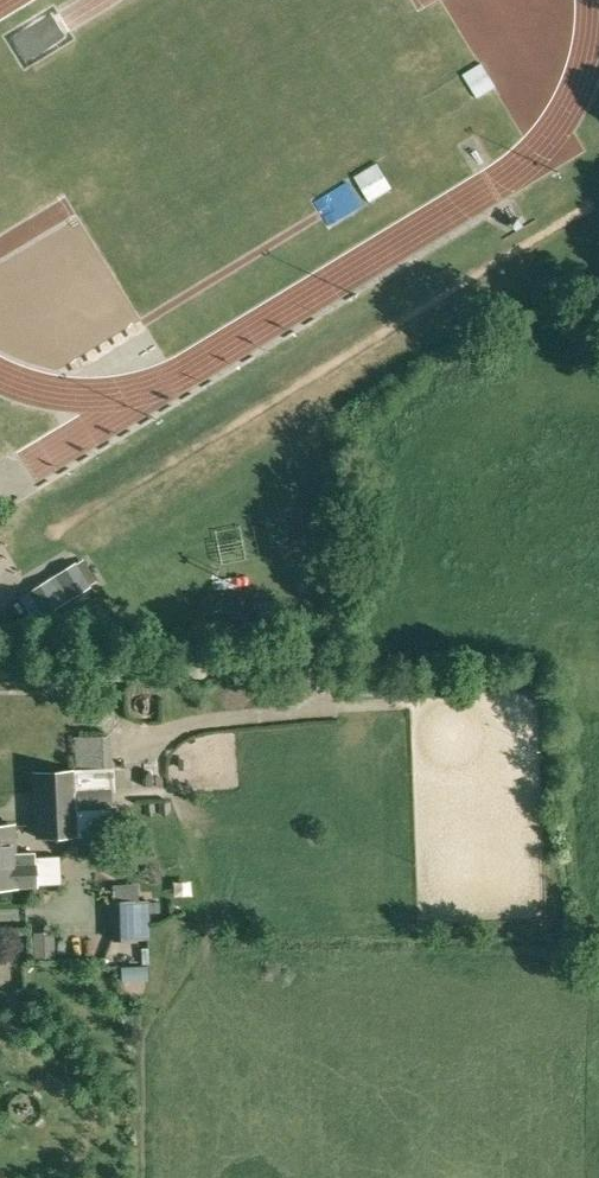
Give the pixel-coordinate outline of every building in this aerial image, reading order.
[(34,40),(69,22),(63,11),(28,28),(34,40)] [(472,74),(488,100),(506,89),(490,63),(472,74)] [(339,225),(363,211),(348,186),(324,199),(339,225)] [(94,591),(79,565),(58,577),(73,603),(94,591)] [(61,603),(47,580),(32,590),(31,590),(45,612),(61,603)] [(116,659),(101,659),(101,673),(116,673),(116,659)] [(549,685),(539,685),(538,709),(548,710),(549,685)] [(117,738),(101,739),(102,754),(118,753),(117,738)] [(113,769),(71,771),(33,773),(36,837),(116,833),(113,769)] [(13,857),(12,826),(0,826),(0,888),(15,887),(15,886),(35,885),(35,883),(53,882),(52,857),(34,858),(33,852),(21,853),(18,857),(13,857)] [(111,902),(112,940),(136,939),(134,901),(111,902)]
